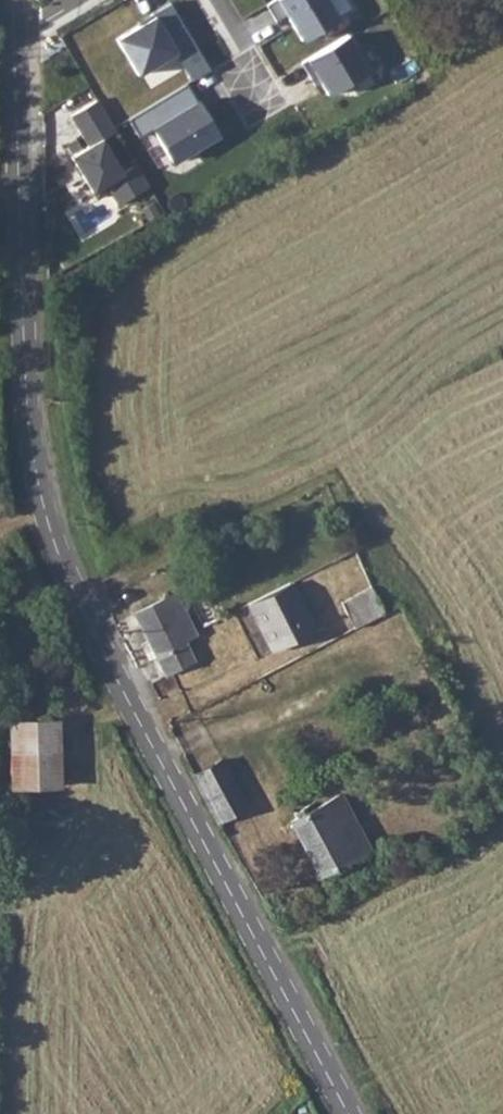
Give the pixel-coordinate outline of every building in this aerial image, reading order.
[(298,40),(341,20),(332,0),(280,0),(298,40)] [(120,34),(151,87),(186,66),(194,79),(214,67),(175,1),(120,34)] [(329,95),(374,68),(351,31),(306,58),(329,95)] [(190,81),(131,118),(166,172),(224,134),(190,81)] [(139,162),(126,170),(105,138),(120,129),(100,97),(72,114),(91,144),(71,156),(96,196),(111,187),(121,204),(153,185),(139,162)] [(69,154),(88,143),(68,111),(49,122),(69,154)] [(291,582),(248,603),(272,650),(314,628),(291,582)] [(372,585),(341,601),(356,627),(385,612),(372,585)] [(157,657),(166,674),(197,659),(187,640),(198,634),(195,630),(176,592),(135,613),(148,639),(141,644),(150,660),(157,657)] [(57,719),(9,719),(10,786),(59,784),(57,719)] [(221,757),(193,773),(219,821),(247,805),(221,757)] [(290,819),(319,874),(370,846),(340,793),(290,819)]
